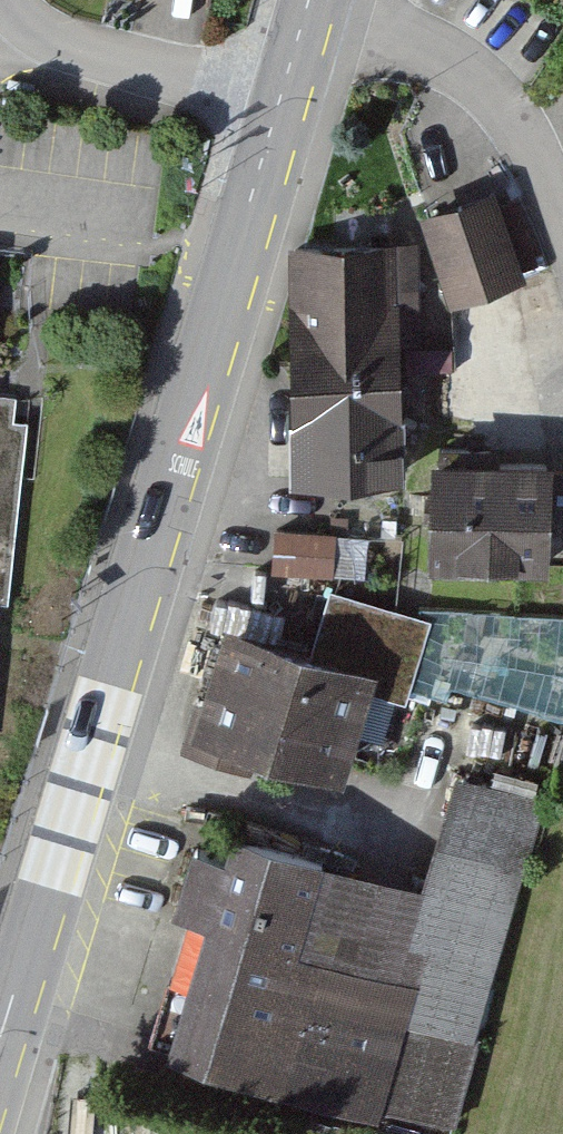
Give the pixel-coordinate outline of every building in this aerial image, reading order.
[(451,27),(535,81),(562,36),(562,23),(526,0),(468,0),(451,27)] [(495,194),(425,218),(454,305),(529,281),(495,194)] [(417,246),(289,250),(292,491),(405,488),(402,349),(422,348),(417,246)] [(6,606),(30,394),(0,391),(0,605),(6,606)] [(554,472),(441,465),(435,565),(549,571),(554,472)] [(280,575),(372,575),(372,533),(280,533),(280,575)] [(377,679),(223,630),(189,737),(343,786),(377,679)] [(189,859),(170,920),(211,936),(178,1053),(432,1133),(436,1133),(522,812),(449,786),(416,897),(234,840),(223,868),(189,859)] [(112,1114),(107,1133),(202,1133),(112,1114)]
